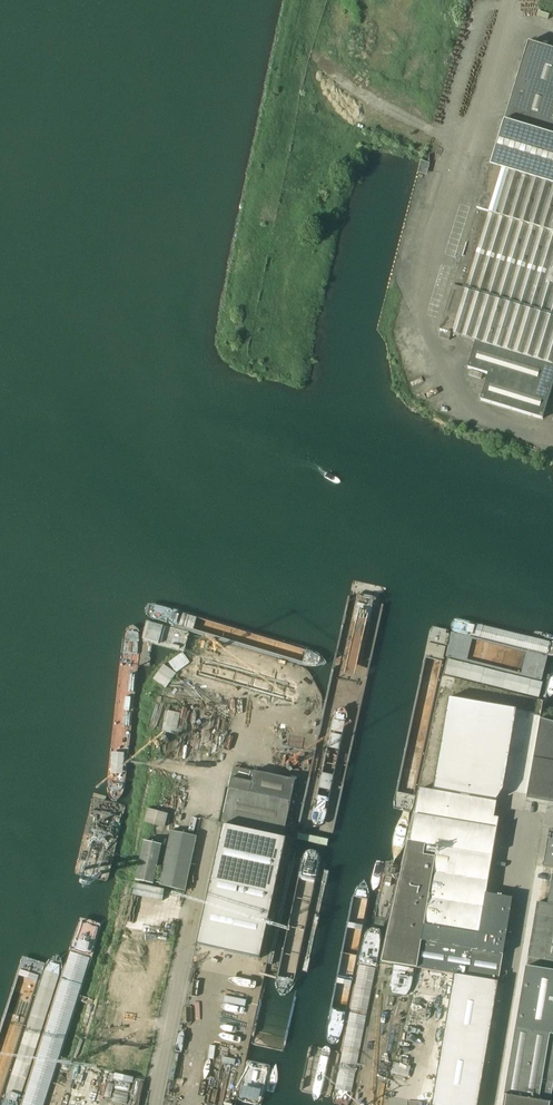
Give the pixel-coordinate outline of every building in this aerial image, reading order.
[(529,42),(440,332),(441,332),(440,337),(449,340),(451,335),(475,343),(468,369),(488,375),(480,400),(542,419),(552,384),(552,50),(529,42)] [(178,669),(187,662),(181,655),(172,661),(178,669)] [(229,667),(228,682),(247,684),(248,670),(229,667)] [(493,801),(501,802),(518,715),(450,698),(430,790),(493,801)] [(539,718),(536,736),(525,798),(526,798),(552,802),(552,722),(539,718)] [(222,822),(284,835),(295,780),(234,767),(222,822)] [(493,802),(493,801),(430,790),(424,788),(422,788),(422,791),(419,790),(408,841),(384,963),(454,974),(498,981),(512,898),(486,893),(498,818),(494,817),(496,802),(493,802)] [(146,821),(164,825),(168,813),(149,808),(146,821)] [(286,839),(223,825),(197,945),(260,959),(286,839)] [(549,829),(543,867),(552,869),(552,830),(549,829)] [(197,836),(171,831),(159,885),(185,891),(197,836)] [(152,883),(160,844),(142,840),(134,879),(152,883)] [(552,874),(547,904),(537,902),(528,957),(552,961),(552,874)] [(552,1085),(552,971),(526,966),(504,1095),(503,1095),(504,1095),(503,1104),(550,1104),(552,1085)] [(432,1104),(478,1104),(498,981),(454,974),(432,1104)] [(109,1016),(108,1023),(115,1024),(116,1017),(109,1016)] [(104,1100),(130,1104),(135,1077),(110,1072),(104,1100)] [(202,1099),(217,1100),(218,1088),(202,1087),(202,1099)]
